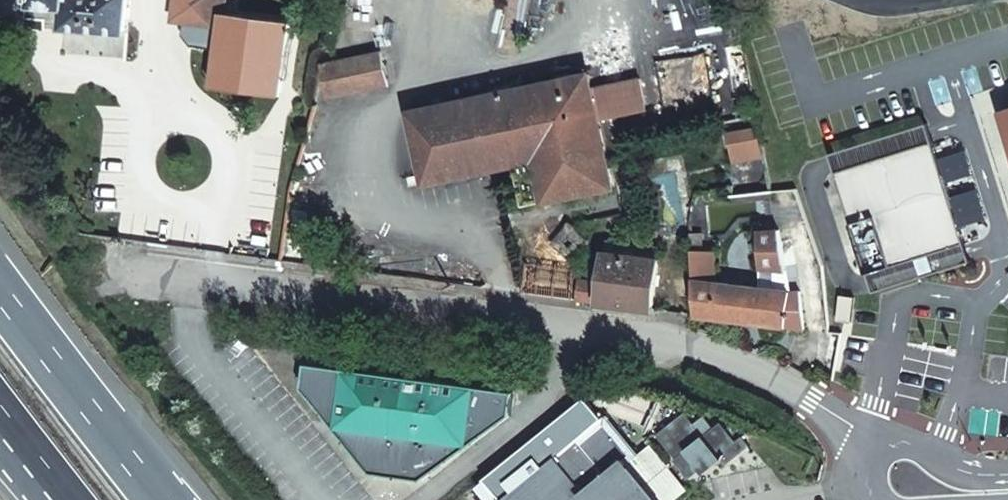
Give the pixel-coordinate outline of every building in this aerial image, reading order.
[(37,6),(66,9),(66,29),(126,36),(127,0),(37,0),(37,6)] [(171,22),(220,30),(214,89),(277,96),(285,27),(226,18),(227,0),(175,0),(171,22)] [(745,47),(727,50),(736,100),(754,97),(745,47)] [(383,53),(327,66),(323,67),(326,76),(329,99),(390,84),(383,53)] [(685,62),(661,67),(666,92),(690,86),(685,62)] [(584,78),(575,80),(415,113),(429,178),(508,161),(520,211),(610,190),(595,124),(642,113),(635,81),(587,92),(584,78)] [(830,154),(835,172),(934,141),(928,123),(830,154)] [(760,132),(730,137),(735,164),(764,159),(760,132)] [(934,141),(835,172),(867,275),(966,244),(934,141)] [(784,271),(777,232),(760,234),(760,267),(784,271)] [(580,285),(580,301),(622,308),(651,311),(658,246),(604,240),(601,277),(590,276),(588,287),(580,285)] [(710,240),(692,240),(693,254),(712,256),(710,240)] [(966,244),(867,275),(873,293),(971,263),(966,244)] [(695,282),(692,317),(742,323),(805,330),(797,298),(789,297),(788,293),(760,289),(714,282),(712,256),(693,254),(695,282)] [(760,289),(788,293),(784,271),(760,267),(760,289)] [(839,296),(836,321),(850,323),(853,298),(839,296)] [(511,396),(298,371),(295,395),(369,478),(418,489),(508,421),(511,396)] [(499,499),(646,499),(621,470),(623,468),(634,460),(602,419),(585,433),(568,412),(555,423),(571,443),(551,459),(499,499)] [(623,468),(621,470),(646,499),(682,499),(688,495),(650,448),(634,460),(623,468)]
